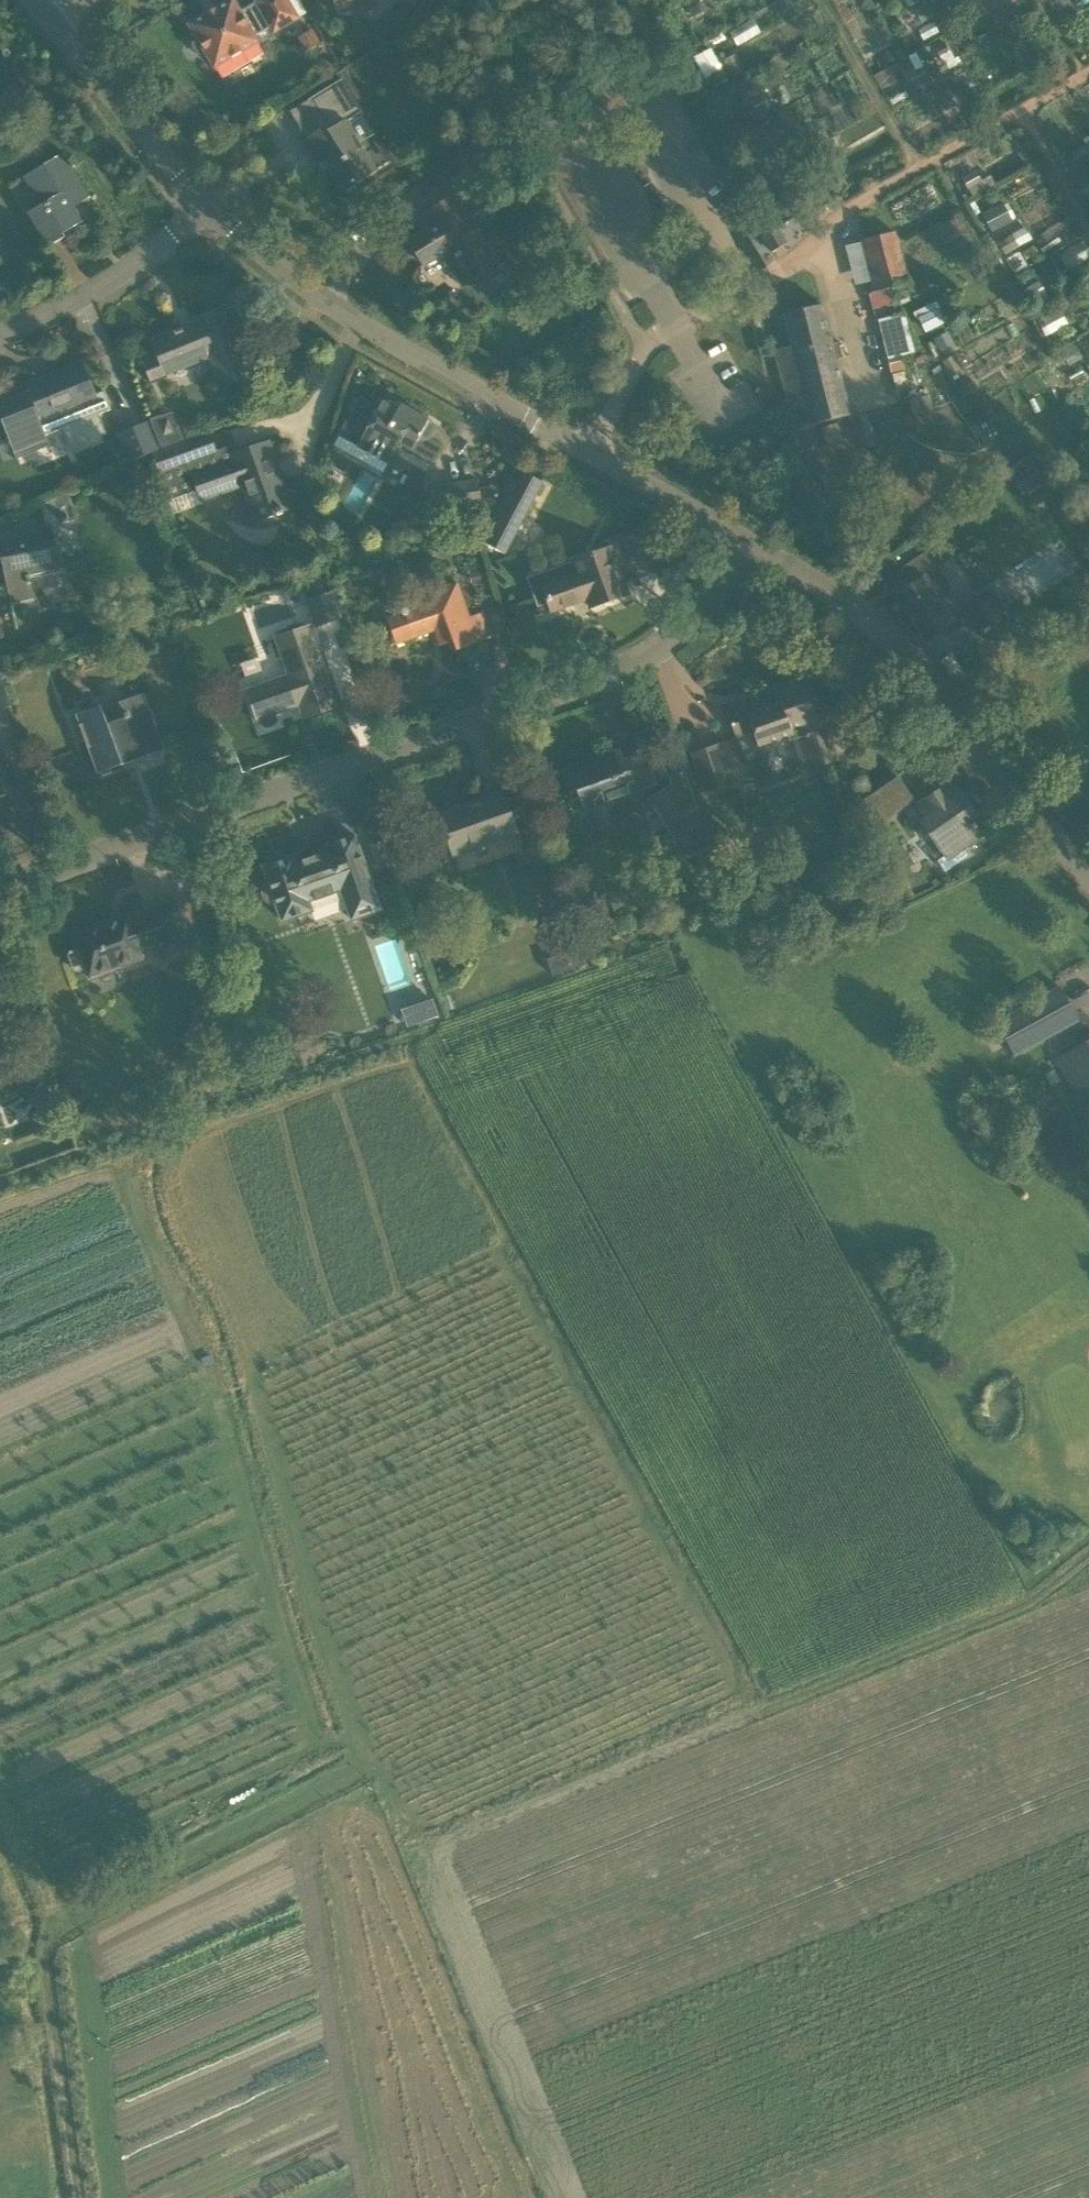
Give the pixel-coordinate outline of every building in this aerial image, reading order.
[(214,68),(259,41),(255,35),(269,27),(273,34),(299,18),(288,0),(254,0),(255,2),(240,11),(234,0),(228,0),(188,23),(197,38),(193,41),(191,46),(196,54),(201,55),(205,53),(214,68)] [(341,12),(351,7),(355,15),(375,5),(372,0),(335,0),(341,12)] [(313,28),(297,37),(305,51),(321,42),(313,28)] [(325,127),(302,140),(316,164),(323,160),(340,187),(356,177),(359,182),(376,172),(345,121),(361,111),(341,79),(308,99),(325,127)] [(444,165),(462,194),(487,179),(469,150),(444,165)] [(78,197),(79,198),(81,201),(90,196),(73,167),(75,166),(71,159),(69,160),(64,153),(28,173),(45,202),(27,213),(45,244),(46,243),(81,222),(82,222),(70,201),(78,197)] [(455,195),(419,217),(426,229),(408,241),(423,265),(442,254),(461,286),(497,263),(455,195)] [(765,234),(762,235),(772,252),(786,243),(776,227),(773,229),(765,234)] [(894,232),(860,240),(873,292),(907,284),(894,232)] [(926,332),(949,321),(938,298),(915,309),(926,332)] [(838,342),(832,344),(822,304),(783,314),(791,345),(774,350),(794,428),(849,416),(835,359),(842,358),(838,342)] [(167,377),(165,373),(210,355),(223,387),(251,375),(224,306),(195,318),(196,322),(192,324),(192,325),(182,329),(182,328),(174,331),(174,332),(153,340),(152,340),(157,355),(142,361),(150,381),(151,383),(167,377)] [(878,319),(886,359),(912,353),(904,314),(878,319)] [(45,434),(59,429),(64,430),(73,453),(104,441),(101,435),(106,433),(98,414),(110,409),(103,391),(94,395),(82,363),(5,394),(9,402),(0,405),(0,414),(12,444),(13,447),(45,434)] [(381,402),(371,421),(357,446),(387,463),(399,443),(433,461),(440,448),(428,440),(431,435),(428,434),(432,428),(434,429),(437,425),(400,405),(397,410),(381,402)] [(149,419),(161,448),(184,439),(178,424),(177,425),(171,411),(161,415),(160,414),(149,419)] [(866,414),(852,418),(860,448),(874,445),(866,414)] [(130,463),(152,453),(160,449),(147,421),(117,435),(130,463)] [(231,454),(233,459),(163,484),(172,508),(243,484),(256,520),(289,509),(268,441),(231,454)] [(479,540),(505,554),(543,482),(523,471),(518,480),(512,477),(479,540)] [(483,515),(481,504),(477,478),(430,486),(434,512),(437,531),(483,515)] [(52,524),(74,519),(68,493),(41,505),(46,526),(52,524)] [(668,539),(655,544),(661,561),(674,557),(668,539)] [(62,567),(59,554),(56,543),(29,549),(29,546),(26,542),(21,542),(17,544),(16,549),(17,552),(0,555),(10,606),(35,600),(29,575),(62,567)] [(542,586),(551,611),(587,599),(590,607),(627,594),(610,548),(573,561),(578,574),(542,586)] [(899,592),(895,594),(926,641),(962,617),(970,612),(990,642),(1011,629),(1010,627),(1007,623),(1019,615),(1012,605),(1001,613),(990,596),(986,599),(982,592),(957,608),(948,595),(951,586),(938,566),(934,569),(924,554),(901,569),(911,584),(899,592)] [(484,568),(469,571),(472,585),(488,581),(484,568)] [(320,577),(303,582),(307,596),(324,591),(320,577)] [(482,613),(469,617),(457,582),(401,602),(404,611),(387,617),(396,644),(429,632),(428,628),(433,627),(439,645),(452,640),(456,650),(493,637),(493,635),(489,636),(482,613)] [(342,618),(332,591),(305,600),(315,627),(342,618)] [(289,674),(248,689),(257,720),(259,719),(261,726),(267,727),(274,724),(278,720),(276,713),(302,704),(306,715),(304,716),(305,717),(338,706),(310,626),(275,638),(289,674)] [(0,676),(0,710),(11,706),(0,675),(0,676)] [(801,736),(793,738),(804,771),(838,760),(821,714),(816,715),(802,676),(767,688),(770,696),(726,711),(736,738),(754,732),(759,745),(791,734),(789,729),(797,726),(801,736)] [(75,714),(89,753),(97,773),(122,764),(120,760),(138,753),(140,758),(144,756),(144,755),(140,756),(139,753),(161,745),(162,748),(159,749),(160,750),(164,748),(143,693),(119,702),(125,718),(107,724),(100,705),(75,714)] [(732,783),(718,743),(691,753),(705,792),(732,783)] [(614,753),(561,771),(569,794),(578,791),(585,811),(657,787),(654,779),(662,777),(652,750),(624,759),(623,757),(622,757),(622,758),(616,760),(614,753)] [(710,848),(680,762),(668,767),(673,782),(648,801),(680,845),(684,857),(710,848)] [(897,776),(864,799),(879,822),(913,799),(897,776)] [(953,779),(916,804),(925,816),(918,822),(943,855),(936,860),(944,871),(968,854),(964,848),(983,835),(968,813),(974,809),(953,779)] [(453,856),(516,833),(517,833),(502,792),(438,814),(453,856)] [(341,889),(351,919),(380,909),(354,834),(325,845),(328,853),(321,856),(320,853),(318,854),(319,857),(304,862),(303,859),(301,860),(302,863),(295,865),(292,856),(263,867),(268,883),(264,886),(261,891),(262,897),(265,901),(270,904),(276,904),(282,921),(311,910),(307,900),(315,898),(316,901),(317,900),(316,897),(332,892),(333,895),(334,894),(333,891),(341,889)] [(384,840),(370,845),(377,866),(392,860),(384,840)] [(74,936),(75,937),(79,949),(70,952),(69,955),(73,969),(77,970),(85,967),(90,980),(122,969),(121,966),(124,965),(127,975),(143,970),(140,960),(142,959),(139,950),(155,944),(160,959),(192,948),(175,900),(144,912),(146,918),(130,924),(127,915),(119,918),(119,920),(112,922),(111,920),(106,922),(106,924),(100,927),(97,925),(82,930),(81,933),(74,936)] [(579,951),(567,955),(572,971),(585,967),(579,951)] [(200,968),(198,975),(202,982),(209,983),(215,980),(217,973),(214,966),(207,964),(200,968)] [(1014,1054),(1077,1019),(1060,988),(997,1022),(1014,1054)] [(439,1019),(434,1002),(423,1005),(429,1022),(439,1019)] [(1068,1051),(1054,1059),(1088,1118),(1088,1039),(1068,1051)]
